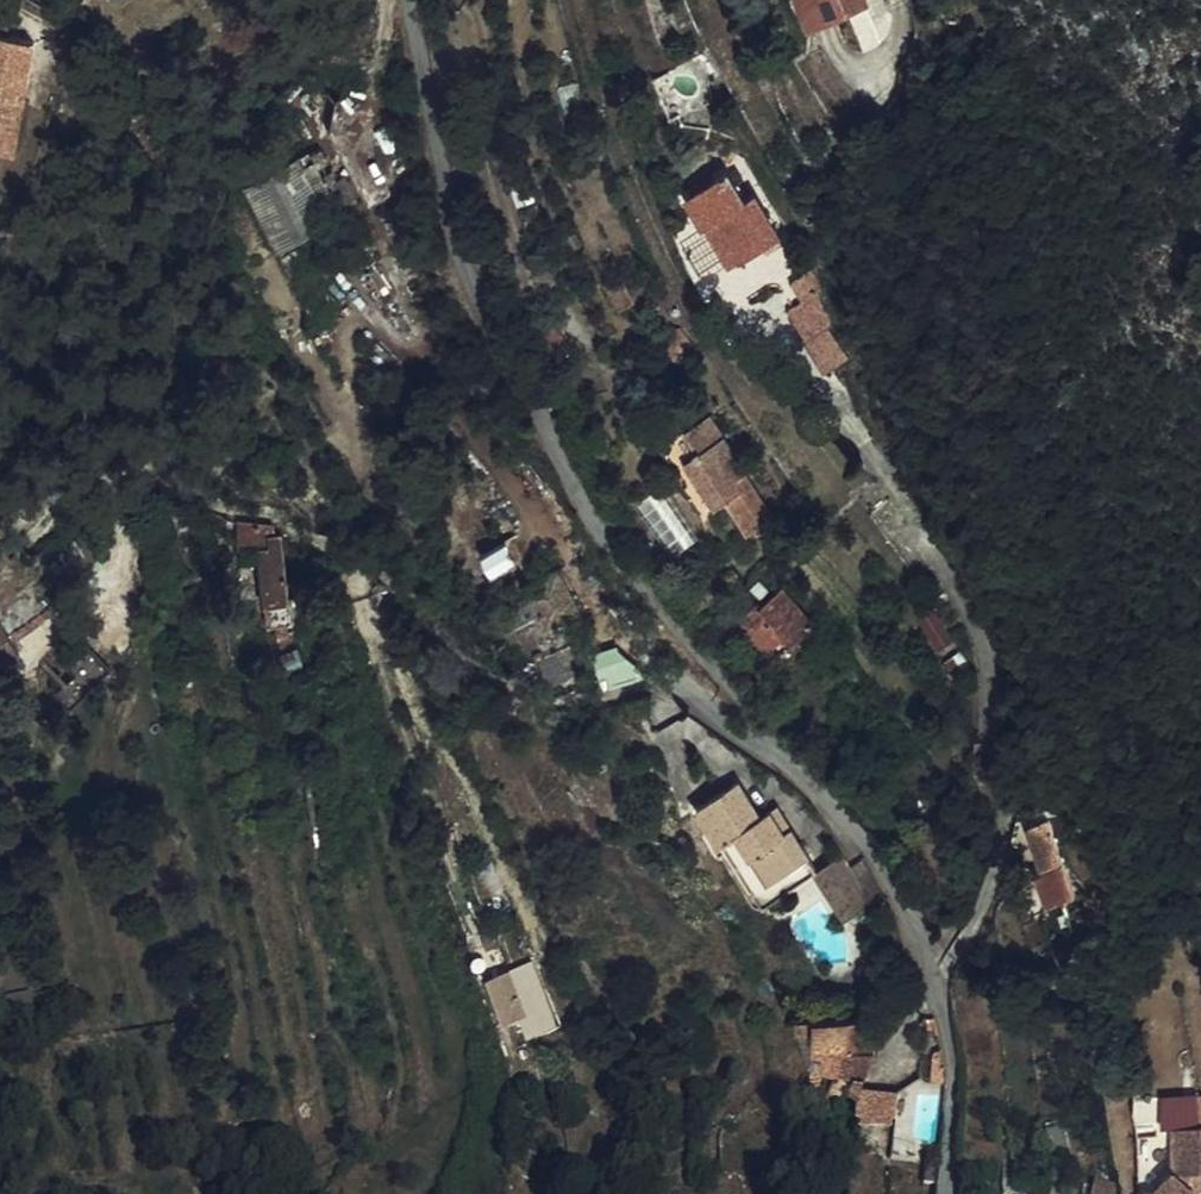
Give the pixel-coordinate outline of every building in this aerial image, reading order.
[(826,46),(884,24),(875,0),(809,0),(826,46)] [(35,52),(0,39),(0,137),(35,52)] [(349,101),(335,109),(333,114),(347,118),(391,199),(395,198),(349,101)] [(347,118),(333,114),(324,138),(360,214),(391,199),(347,118)] [(258,259),(324,225),(294,160),(230,192),(229,194),(258,259)] [(723,237),(732,231),(756,272),(794,250),(770,207),(759,213),(744,186),(706,208),(723,237)] [(698,213),(714,241),(723,237),(706,208),(698,213)] [(723,237),(749,275),(756,272),(732,231),(723,237)] [(749,275),(723,237),(714,241),(737,282),(749,275)] [(812,315),(832,305),(835,304),(826,285),(803,296),(812,315)] [(841,342),(844,340),(832,305),(812,315),(800,322),(817,356),(841,342)] [(817,356),(815,357),(835,391),(860,375),(841,342),(817,356)] [(685,429),(669,443),(683,460),(700,447),(685,429)] [(719,443),(709,450),(722,471),(732,465),(719,443)] [(692,461),(706,484),(696,490),(721,533),(733,525),(754,559),(779,543),(750,500),(753,498),(732,465),(722,471),(709,450),(692,461)] [(681,467),(696,490),(706,484),(692,461),(681,467)] [(223,600),(256,599),(254,563),(251,537),(244,533),(244,520),(240,521),(225,521),(210,519),(210,551),(222,553),(223,600)] [(10,609),(27,599),(14,573),(0,580),(0,589),(10,609)] [(10,609),(0,589),(0,614),(10,609)] [(744,652),(741,654),(760,683),(781,669),(785,675),(808,660),(781,619),(757,635),(753,631),(737,642),(744,652)] [(600,651),(610,680),(640,671),(631,642),(600,651)] [(52,677),(73,700),(107,669),(86,646),(52,677)] [(766,812),(756,818),(743,797),(736,801),(717,766),(673,791),(696,832),(703,829),(737,890),(749,884),(742,870),(785,845),(766,812)] [(753,790),(743,797),(756,818),(766,812),(753,790)] [(785,845),(742,870),(749,884),(792,863),(785,845)] [(819,848),(792,863),(821,914),(842,902),(819,848)] [(1063,919),(1073,939),(1098,926),(1066,861),(1047,870),(1068,917),(1063,919)] [(504,1020),(520,1014),(528,1033),(562,1020),(535,953),(485,973),(504,1020)] [(807,1075),(807,1059),(806,1020),(791,1020),(793,1076),(807,1075)] [(807,1059),(832,1059),(831,1020),(806,1020),(807,1059)] [(1178,1191),(1200,1190),(1200,1085),(1164,1086),(1165,1121),(1171,1121),(1173,1183),(1141,1184),(1141,1193),(1178,1193),(1178,1191)] [(844,1105),(843,1139),(874,1141),(875,1105),(844,1105)]
